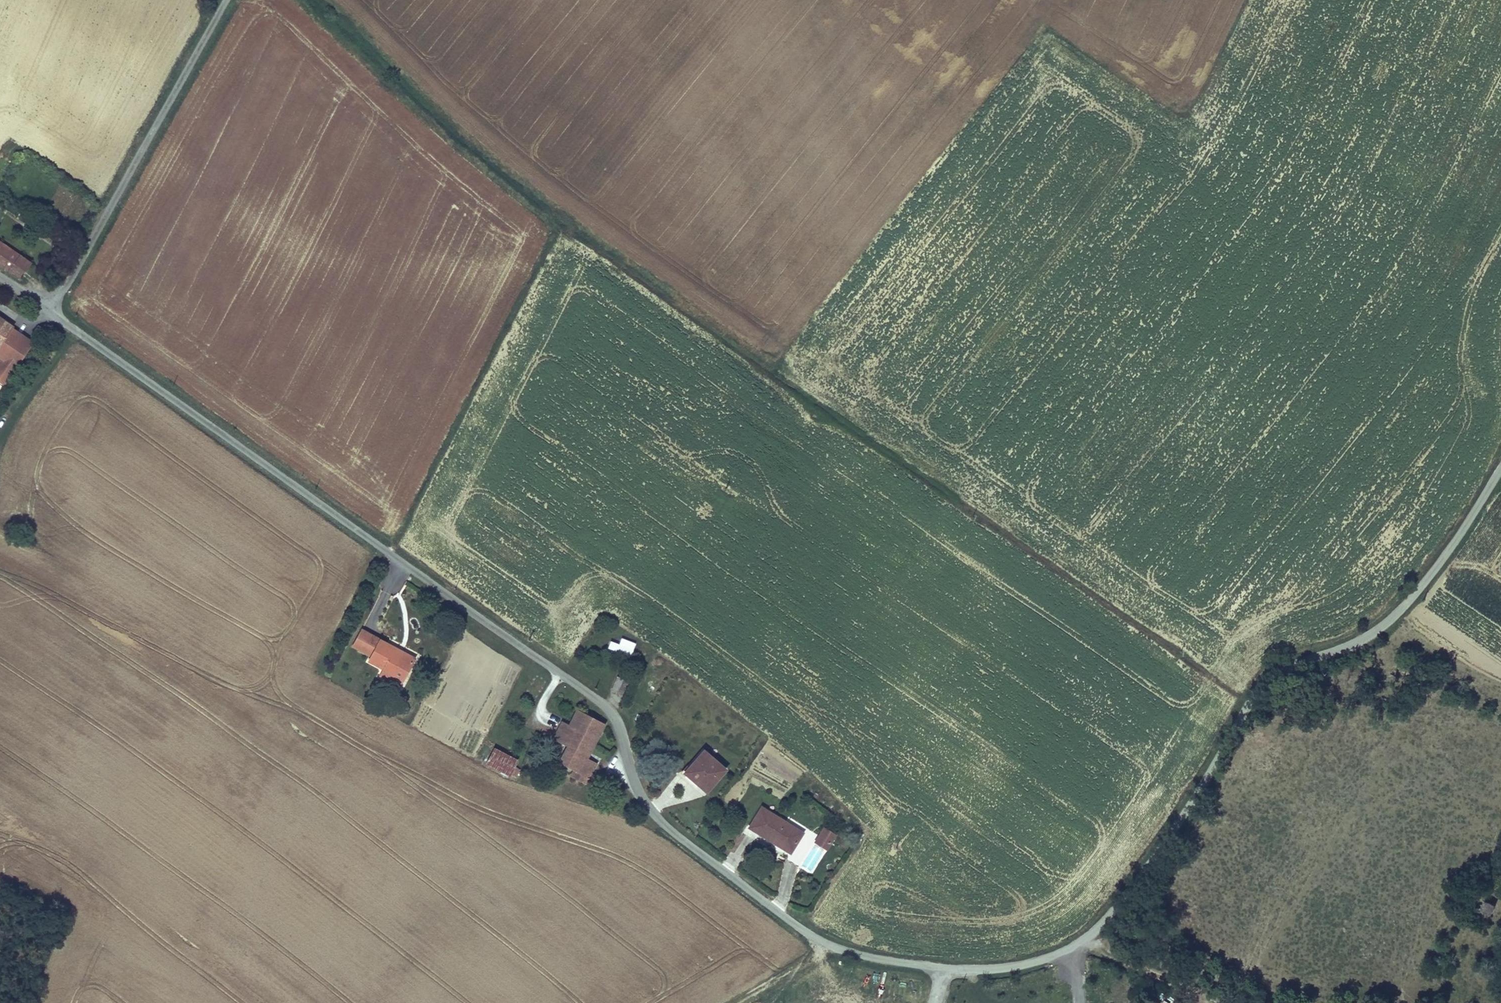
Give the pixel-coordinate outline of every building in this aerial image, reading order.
[(19,280),(29,266),(0,244),(0,266),(19,280)] [(12,328),(0,318),(0,343),(12,328)] [(12,328),(0,343),(0,347),(8,353),(21,334),(12,328)] [(366,664),(382,672),(400,682),(412,660),(358,631),(349,647),(369,657),(366,664)] [(609,639),(607,648),(631,655),(635,641),(620,636),(618,642),(609,639)] [(378,679),(397,690),(400,682),(382,672),(378,679)] [(616,679),(610,691),(619,695),(625,683),(616,679)] [(554,743),(564,748),(582,716),(571,710),(554,743)] [(582,716),(564,748),(557,762),(588,778),(596,764),(587,760),(581,756),(593,733),(599,736),(607,721),(597,714),(593,720),(582,714),(582,716)] [(581,756),(587,760),(599,736),(593,733),(581,756)] [(481,760),(485,762),(492,749),(489,748),(487,747),(481,760)] [(517,763),(492,749),(485,762),(484,765),(509,777),(517,763)] [(699,753),(682,775),(704,793),(722,771),(699,753)] [(751,829),(790,855),(784,864),(795,871),(812,843),(763,811),(751,829)] [(834,849),(838,843),(834,840),(830,846),(834,849)] [(841,853),(845,847),(838,843),(834,849),(841,853)] [(834,849),(830,855),(837,859),(841,853),(834,849)] [(813,872),(818,858),(807,855),(802,869),(813,872)] [(1484,901),(1479,912),(1490,917),(1495,906),(1484,901)]
